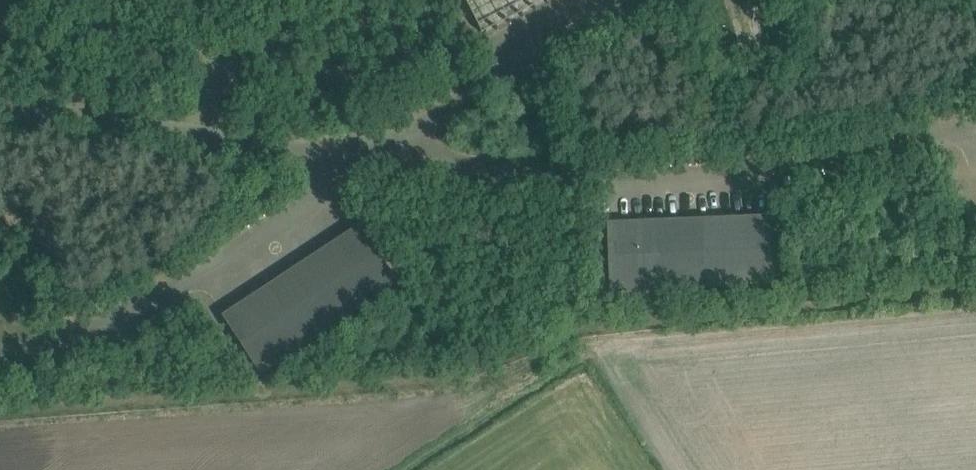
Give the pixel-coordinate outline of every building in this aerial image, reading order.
[(483,35),(551,0),(464,0),(483,35)] [(607,223),(610,294),(773,287),(770,216),(607,223)] [(223,317),(262,376),(398,284),(359,226),(223,317)]
